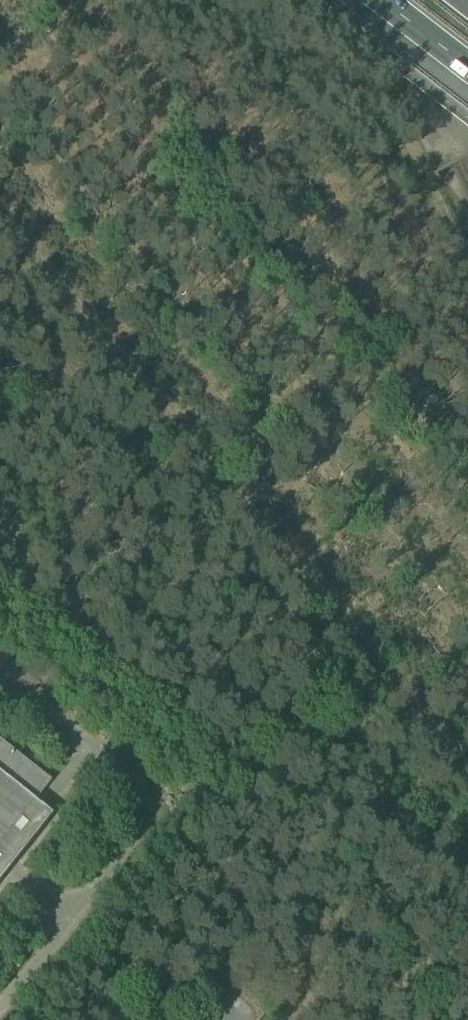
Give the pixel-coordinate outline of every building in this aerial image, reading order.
[(0,739),(0,881),(53,814),(36,801),(51,781),(0,739)]
